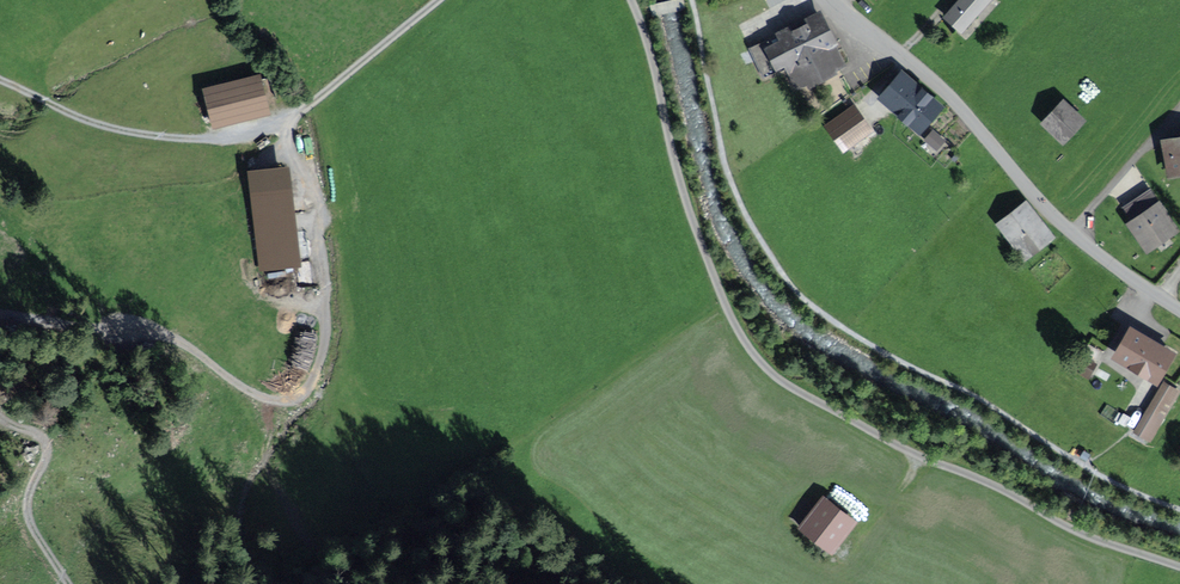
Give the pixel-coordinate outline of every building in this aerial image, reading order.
[(947,14),(964,28),(975,15),(972,12),(983,0),(959,0),(947,14)] [(807,20),(750,48),(764,77),(787,65),(796,83),(808,77),(810,80),(843,64),(833,43),(832,44),(822,24),(811,29),(807,20)] [(902,72),(882,95),(897,107),(894,111),(917,130),(937,108),(928,100),(931,96),(902,72)] [(257,80),(209,92),(217,121),(265,109),(257,80)] [(1060,102),(1044,119),(1062,137),(1079,120),(1060,102)] [(853,107),(828,125),(845,149),(870,131),(853,107)] [(925,138),(937,149),(946,139),(934,128),(925,138)] [(1169,144),(1173,170),(1179,169),(1179,141),(1169,144)] [(287,174),(251,178),(261,268),(297,263),(287,174)] [(1022,204),(998,223),(1007,235),(1010,233),(1025,252),(1047,236),(1022,204)] [(1159,204),(1133,222),(1147,244),(1174,226),(1159,204)] [(1132,331),(1118,354),(1155,376),(1170,350),(1149,338),(1148,340),(1132,331)] [(1080,356),(1074,366),(1088,374),(1094,364),(1080,356)] [(1165,384),(1137,430),(1150,438),(1178,392),(1165,384)] [(824,501),(803,530),(829,550),(851,522),(824,501)]
